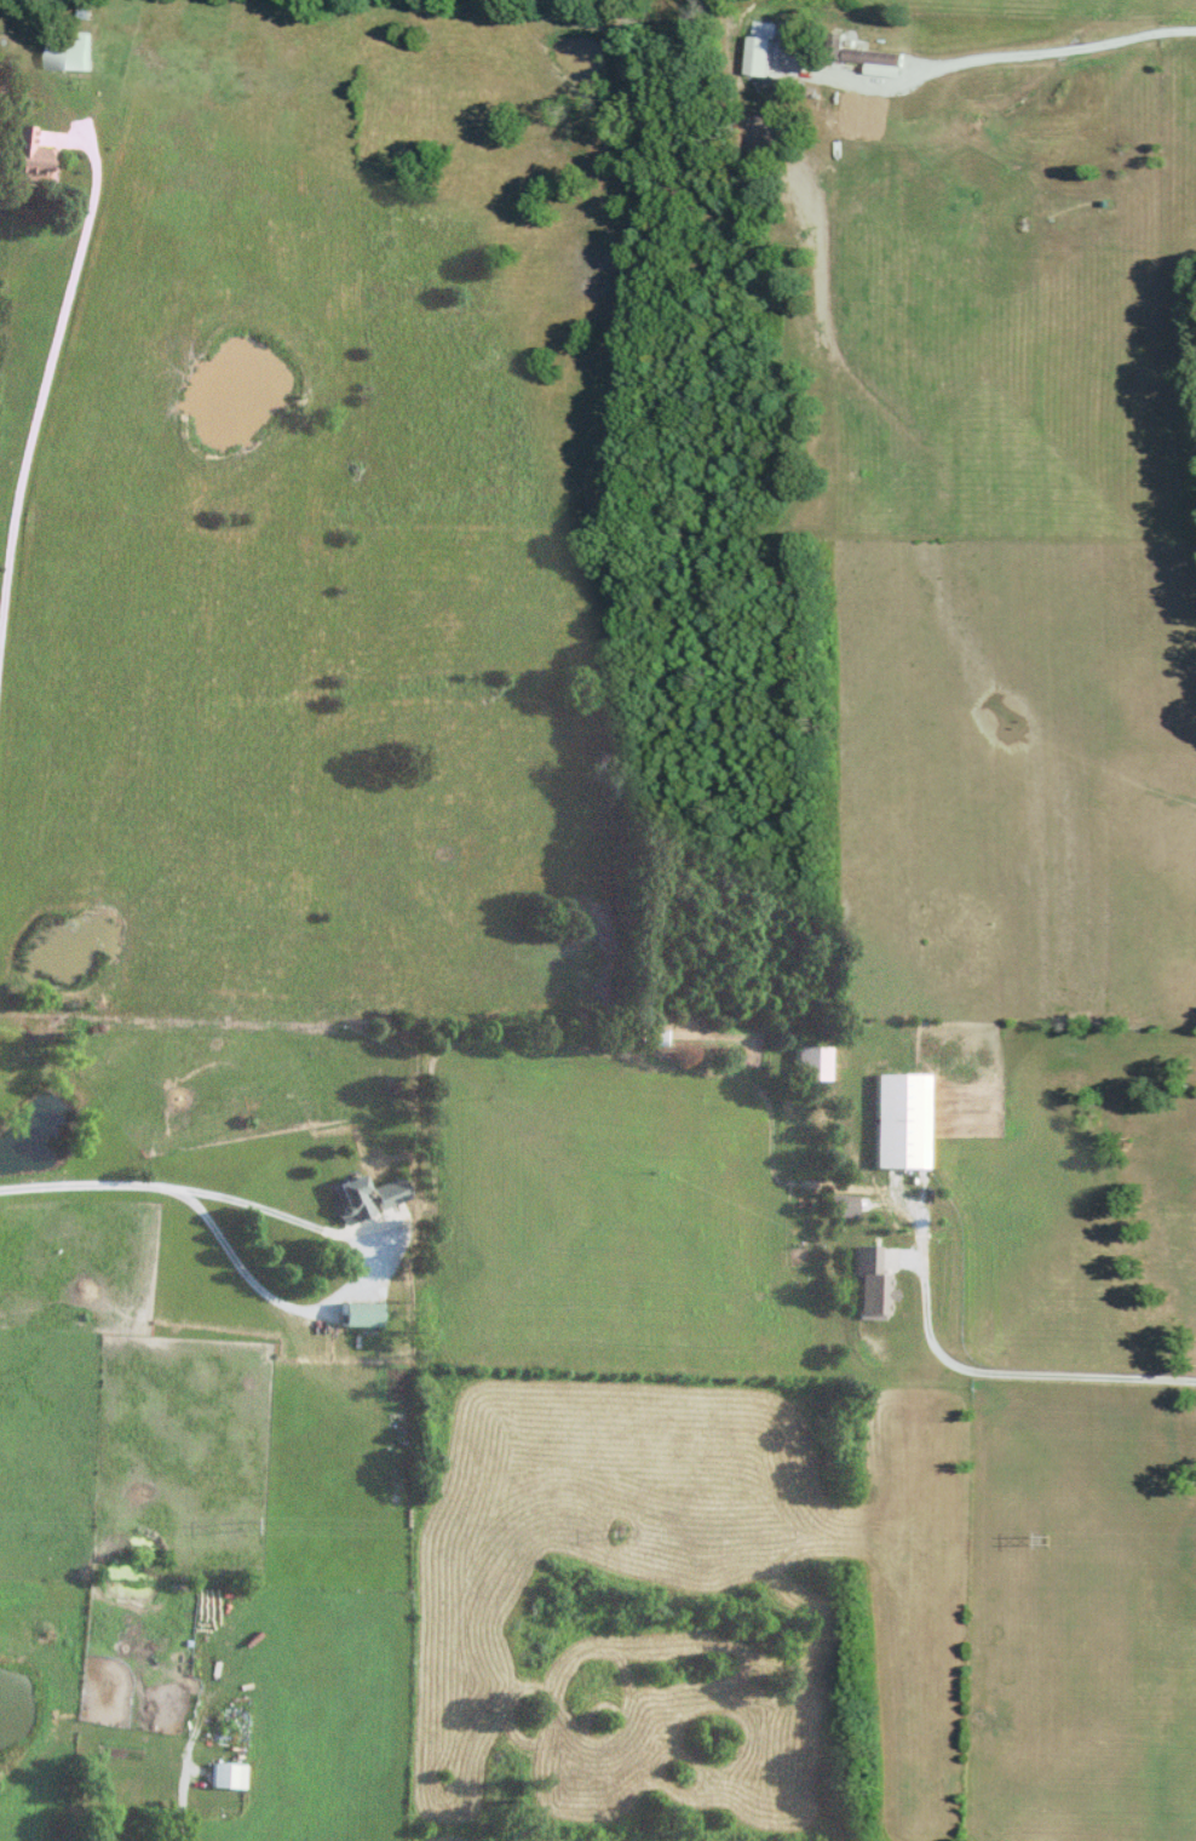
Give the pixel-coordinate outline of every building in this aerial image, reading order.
[(94,70),(94,32),(55,32),(55,70),(94,70)] [(746,74),(769,76),(771,37),(748,36),(746,74)] [(840,54),(839,44),(829,45),(829,55),(840,54)] [(905,54),(846,49),(845,60),(904,65),(905,54)] [(4,124),(0,170),(0,178),(47,182),(50,148),(29,146),(30,126),(4,124)] [(826,1079),(826,1045),(795,1045),(795,1079),(826,1079)] [(409,1199),(401,1176),(367,1188),(362,1174),(331,1185),(344,1222),(409,1199)] [(379,1302),(341,1302),(341,1326),(379,1326),(379,1302)] [(245,1762),(212,1762),(212,1788),(245,1788),(245,1762)]
